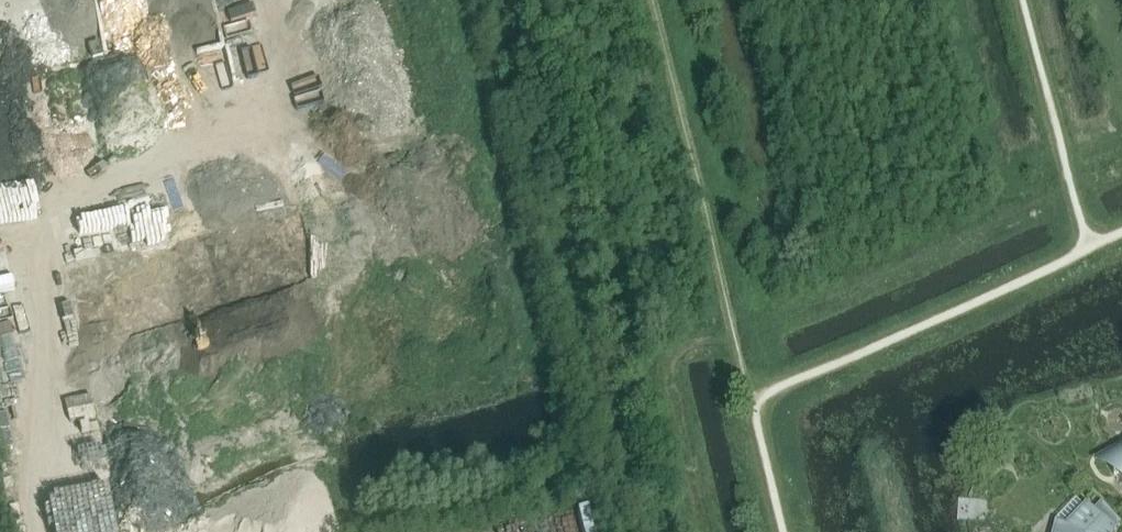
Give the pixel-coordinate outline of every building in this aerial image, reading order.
[(1104,456),(1115,475),(1121,471),(1121,445),(1104,456)] [(1120,526),(1103,505),(1102,506),(1095,514),(1088,507),(1069,528),(1059,524),(1056,531),(1114,531),(1119,527),(1120,526)]
